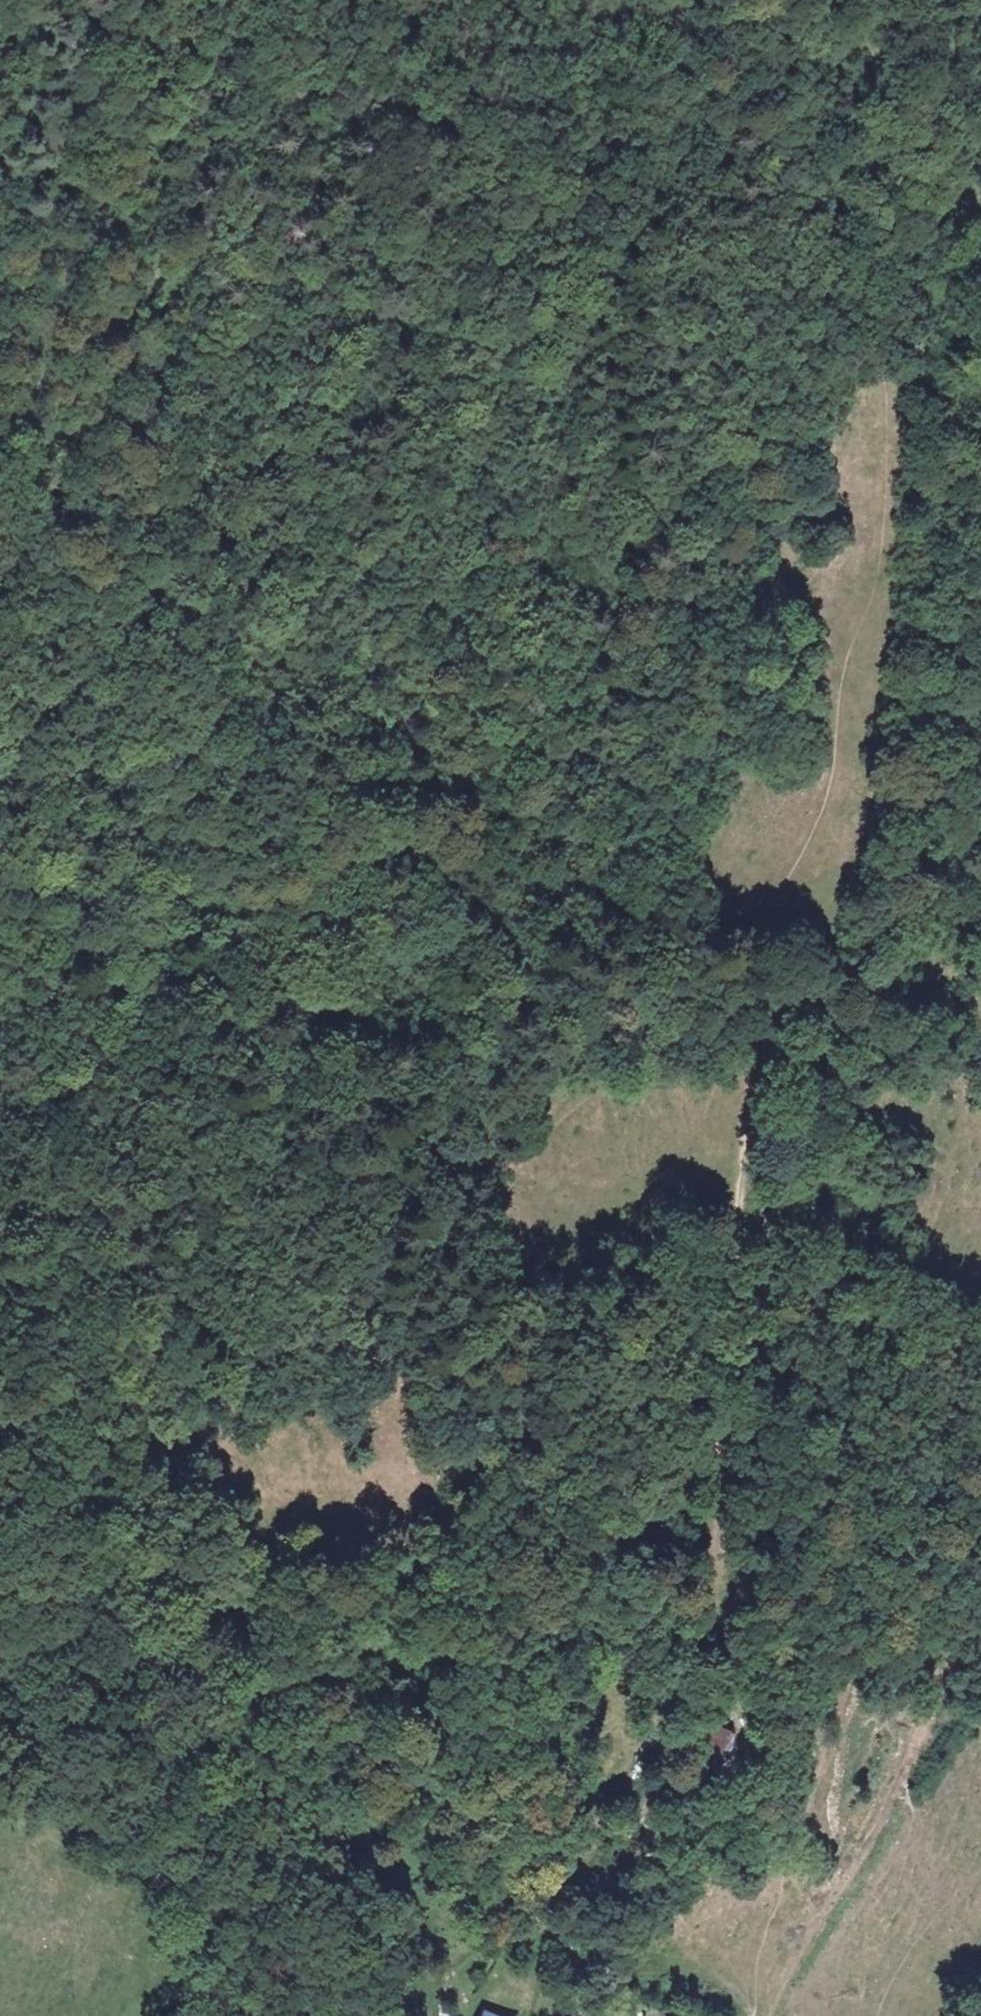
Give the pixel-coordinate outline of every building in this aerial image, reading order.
[(728,1720),(716,1743),(738,1755),(750,1731),(728,1720)] [(498,2015),(522,2015),(502,2007),(498,2015)]
